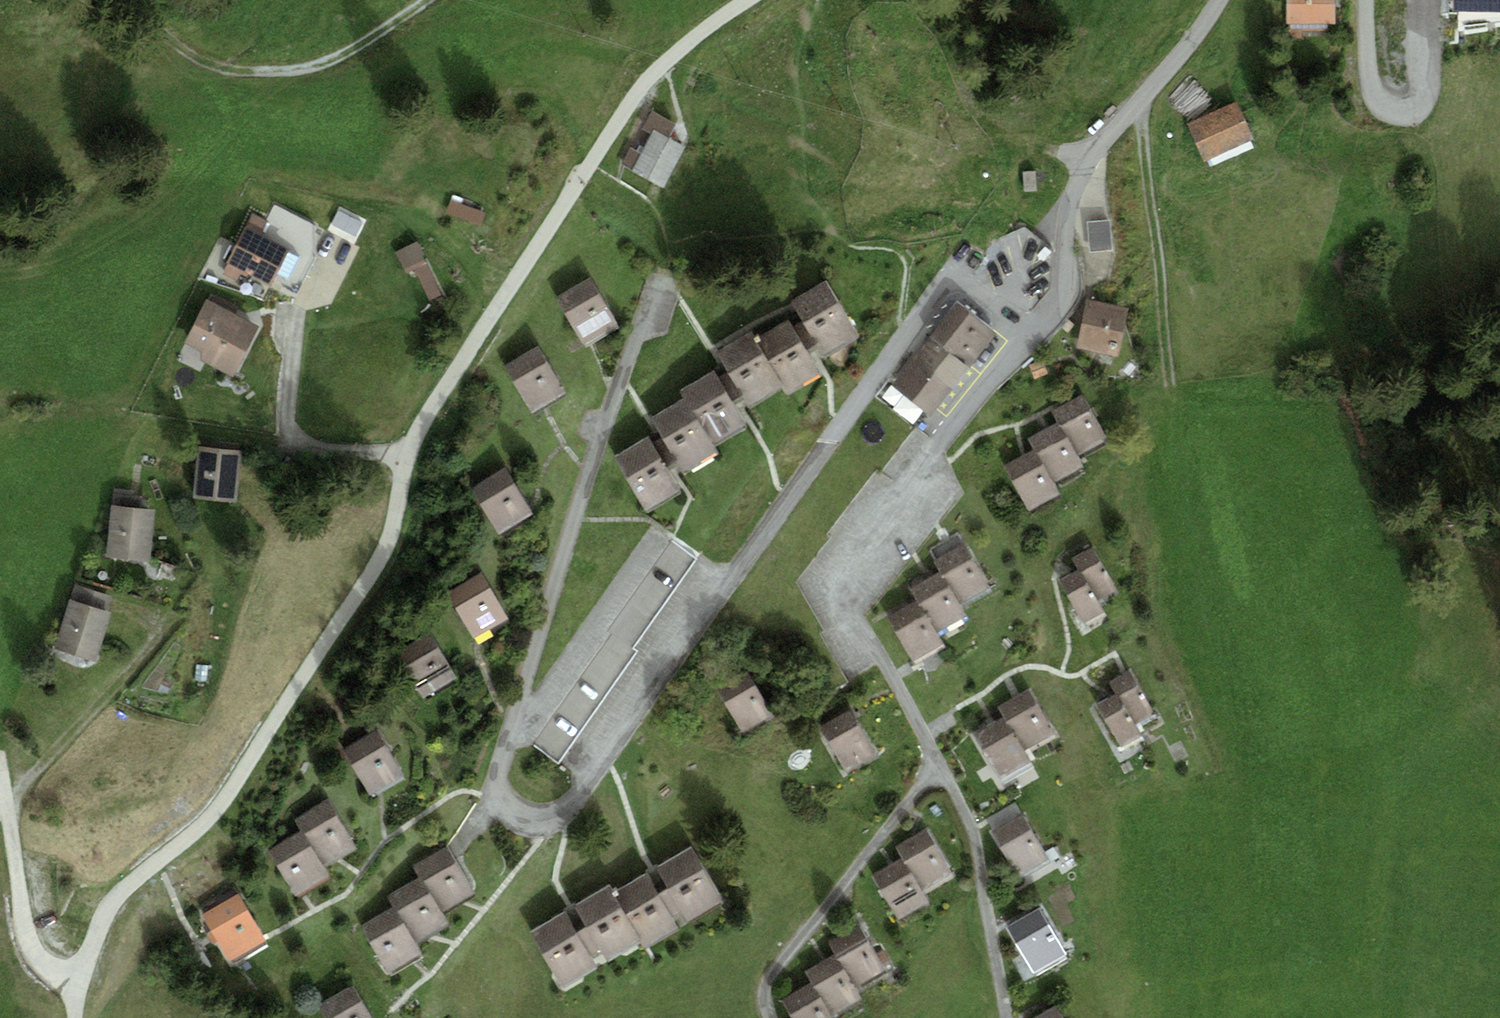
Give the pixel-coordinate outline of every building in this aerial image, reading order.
[(1285,19),(1289,19),(1289,27),(1330,28),(1329,18),(1336,18),(1336,0),(1286,0),(1285,19)] [(1237,97),(1186,122),(1204,158),(1254,133),(1237,97)] [(650,130),(640,149),(629,145),(621,162),(664,183),(685,140),(670,133),(676,119),(652,107),(642,127),(650,130)] [(247,223),(245,222),(227,258),(229,259),(221,276),(235,283),(241,272),(248,274),(250,270),(299,295),(315,255),(316,222),(274,203),(267,218),(252,212),(247,223)] [(451,205),(448,219),(485,225),(487,211),(451,205)] [(1092,252),(1116,251),(1114,221),(1090,222),(1092,252)] [(1057,255),(1026,231),(983,256),(1034,310),(1053,289),(1057,255)] [(408,242),(395,248),(406,271),(418,267),(408,242)] [(590,274),(556,295),(586,342),(619,322),(590,274)] [(826,274),(790,296),(801,315),(815,339),(823,352),(859,330),(826,274)] [(258,321),(205,295),(184,338),(201,346),(200,356),(232,372),(258,321)] [(997,328),(956,296),(892,384),(929,411),(967,361),(970,363),(997,328)] [(1128,302),(1086,297),(1077,345),(1119,352),(1128,302)] [(793,321),(789,314),(757,333),(784,382),(788,387),(821,366),(807,344),(815,339),(801,315),(793,321)] [(752,327),(717,347),(729,369),(742,390),(749,402),(784,382),(757,333),(752,327)] [(539,341),(505,364),(533,409),(566,389),(539,341)] [(721,373),(717,366),(680,386),(684,393),(713,439),(748,421),(733,394),(742,390),(729,369),(721,373)] [(1082,391),(1050,409),(1056,418),(1078,452),(1107,436),(1082,391)] [(684,393),(650,414),(660,432),(673,453),(683,471),(719,447),(713,439),(684,393)] [(1056,418),(1027,436),(1034,446),(1057,482),(1086,465),(1078,452),(1056,418)] [(649,430),(615,450),(645,504),(682,483),(665,457),(673,453),(660,432),(653,436),(649,430)] [(242,444),(199,441),(193,495),(237,500),(242,444)] [(1034,446),(1004,463),(1031,509),(1061,492),(1034,446)] [(506,463),(470,484),(498,530),(533,509),(506,463)] [(155,504),(111,501),(106,555),(150,559),(155,504)] [(634,648),(695,555),(669,537),(532,736),(559,756),(638,651),(634,648)] [(963,539),(932,558),(939,568),(960,604),(990,586),(963,539)] [(1093,544),(1072,556),(1078,566),(1099,599),(1118,589),(1093,544)] [(1078,566),(1059,578),(1086,622),(1106,610),(1099,599),(1078,566)] [(481,568),(445,589),(476,636),(510,617),(481,568)] [(939,568),(910,585),(917,596),(937,629),(967,614),(960,604),(939,568)] [(111,607),(70,595),(54,644),(95,658),(111,607)] [(917,596),(885,614),(912,660),(944,641),(937,629),(917,596)] [(430,627),(396,647),(423,695),(458,675),(430,627)] [(747,666),(717,685),(744,730),(773,713),(747,666)] [(1130,668),(1108,681),(1115,690),(1136,723),(1155,712),(1130,668)] [(1028,685),(997,704),(1003,713),(1027,751),(1056,733),(1028,685)] [(1115,690),(1096,702),(1122,748),(1144,735),(1136,723),(1115,690)] [(850,706),(820,724),(846,769),(877,752),(850,706)] [(1003,713),(974,731),(1002,778),(1033,760),(1027,751),(1003,713)] [(376,726),(341,747),(369,793),(405,772),(376,726)] [(329,795),(294,816),(301,825),(324,863),(356,846),(329,795)] [(1022,810),(991,828),(1020,877),(1051,859),(1022,810)] [(301,825),(268,847),(296,891),(329,871),(324,863),(301,825)] [(926,825),(895,845),(901,854),(923,890),(953,871),(926,825)] [(666,880),(657,885),(673,911),(682,906),(689,916),(725,897),(691,841),(654,864),(666,880)] [(447,842),(414,863),(420,873),(442,909),(476,891),(447,842)] [(901,854),(873,872),(900,919),(931,902),(923,890),(901,854)] [(647,869),(615,887),(647,941),(680,922),(673,911),(657,885),(647,869)] [(420,873),(387,894),(393,903),(416,938),(449,921),(442,909),(420,873)] [(611,881),(575,901),(585,918),(600,942),(609,958),(641,937),(615,887),(611,881)] [(239,889),(203,910),(230,956),(266,935),(239,889)] [(393,903),(360,924),(392,971),(424,952),(416,938),(393,903)] [(1039,906),(1008,925),(1037,972),(1067,954),(1039,906)] [(566,908),(530,928),(564,984),(599,965),(590,948),(600,942),(585,918),(576,924),(566,908)] [(859,921),(827,940),(834,951),(856,985),(885,968),(859,921)] [(834,951),(804,968),(810,979),(834,1017),(864,998),(856,985),(834,951)] [(782,996),(794,1017),(834,1017),(810,979),(782,996)] [(318,1002),(328,1017),(374,1017),(353,982),(318,1002)] [(1029,1017),(1065,1017),(1055,1001),(1029,1017)]
